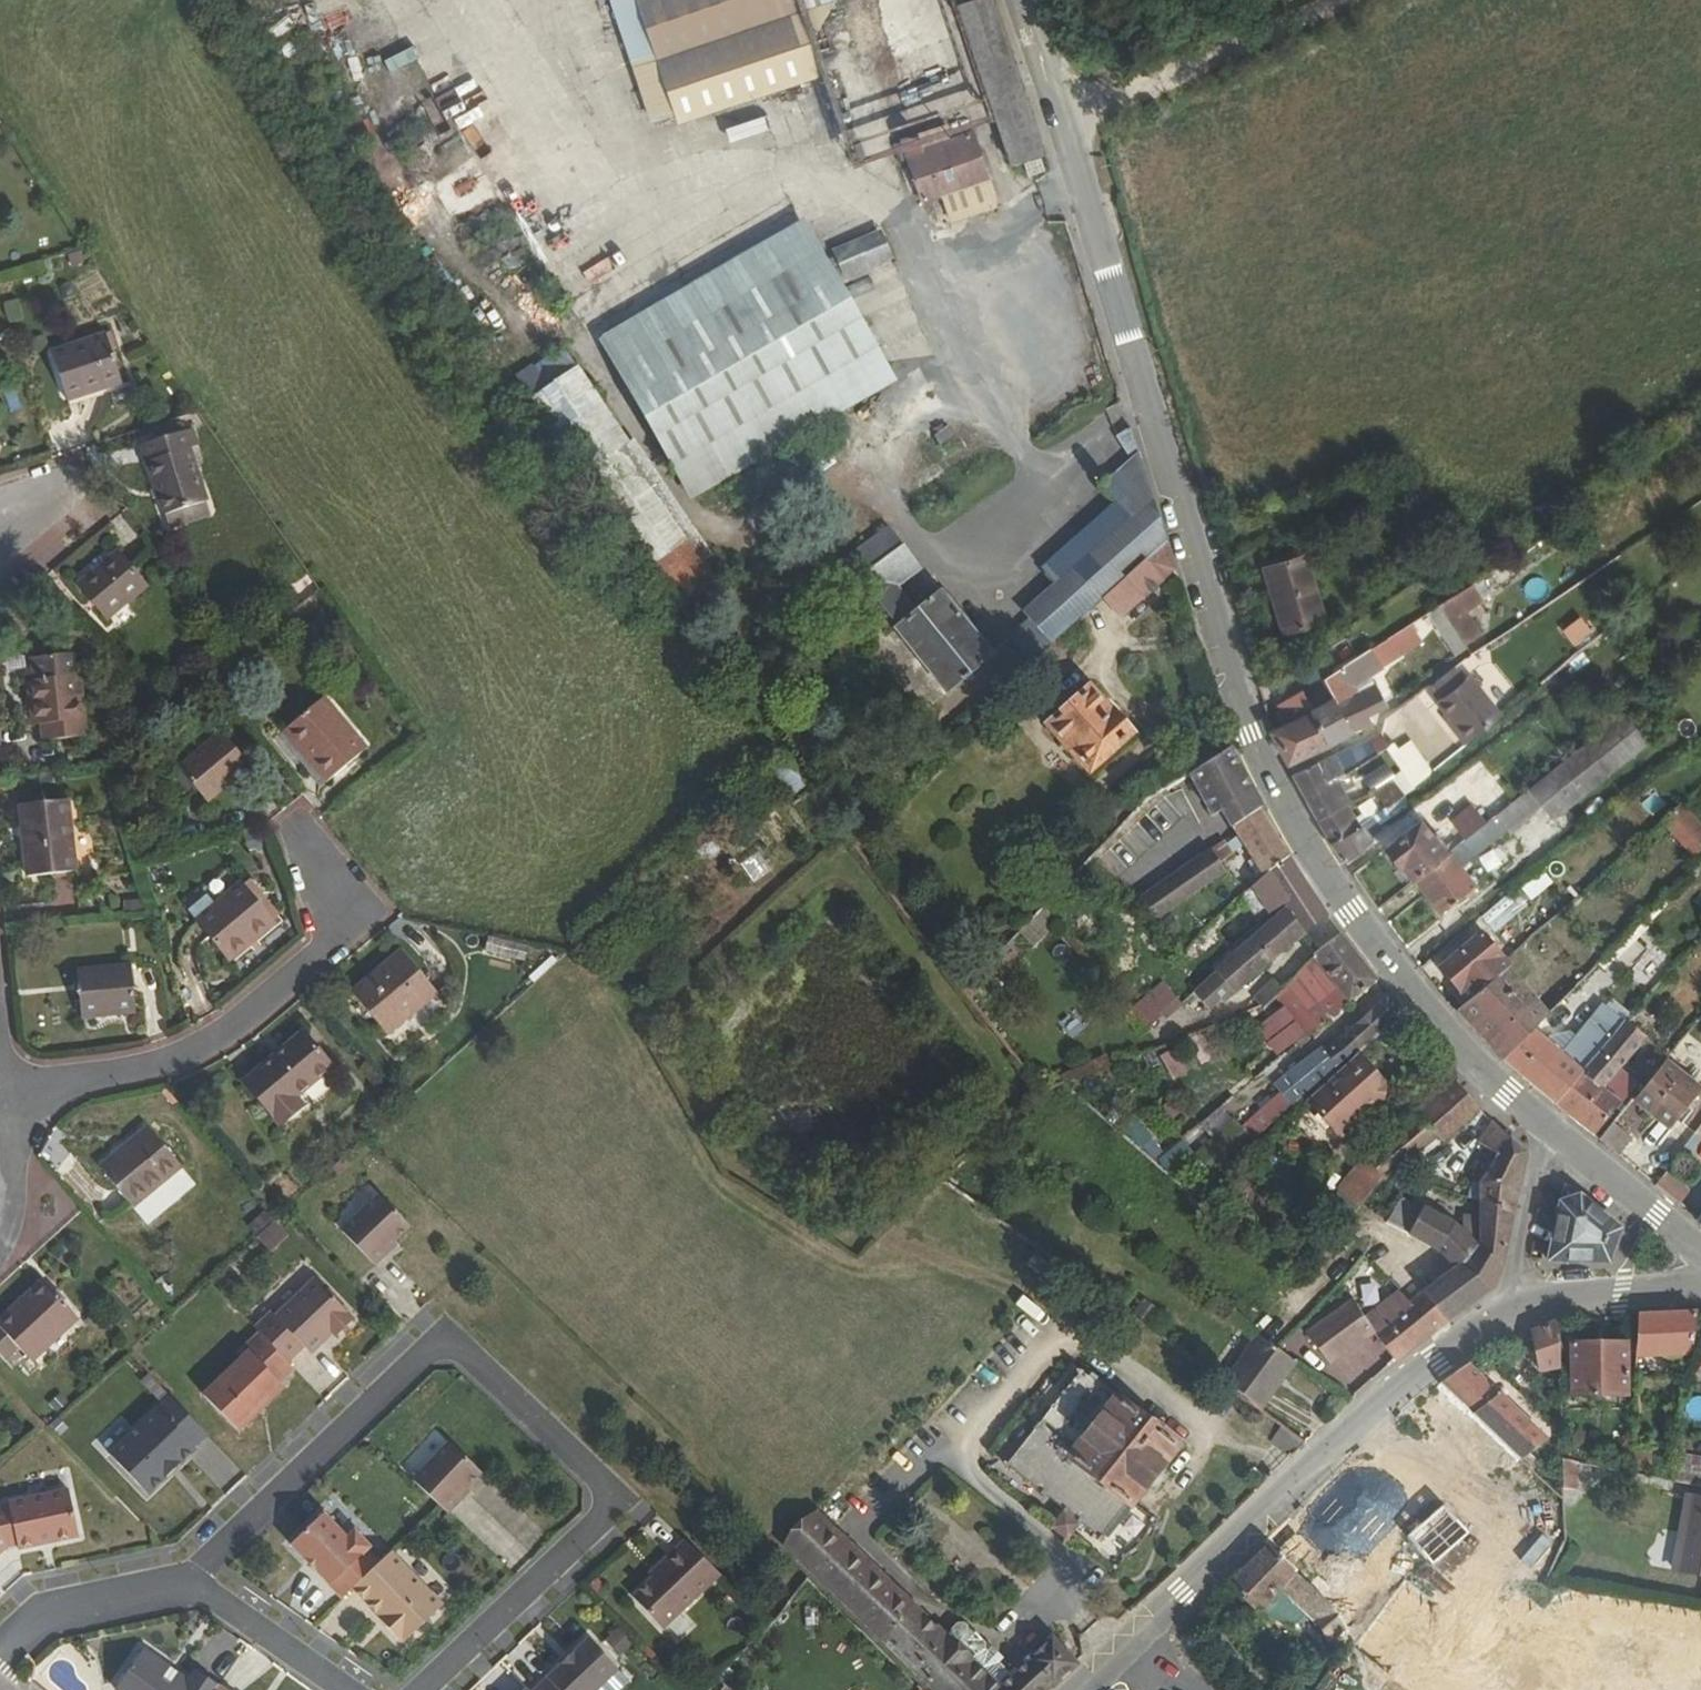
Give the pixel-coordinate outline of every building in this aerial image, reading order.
[(820,64),(814,45),(828,40),(853,31),(843,0),(633,0),(616,5),(635,68),(662,59),(682,128),(827,86),(820,64)] [(1000,0),(971,0),(974,10),(1001,1),(1000,0)] [(1001,1),(974,10),(967,13),(1019,173),(1052,163),(1001,1)] [(814,45),(820,64),(834,61),(828,40),(814,45)] [(463,91),(446,98),(458,127),(475,120),(463,91)] [(988,218),(962,145),(928,156),(922,139),(907,145),(930,209),(947,201),(958,228),(988,218)] [(979,139),(962,145),(988,218),(1006,212),(979,139)] [(899,389),(804,228),(599,351),(695,510),(899,389)] [(886,239),(843,256),(851,280),(895,264),(886,239)] [(128,396),(113,345),(57,362),(72,413),(128,396)] [(550,393),(575,374),(563,355),(537,373),(550,393)] [(576,373),(575,374),(550,393),(539,401),(588,476),(626,449),(576,373)] [(1139,454),(1131,428),(1118,437),(1132,460),(1139,454)] [(207,461),(201,443),(152,458),(173,528),(213,515),(200,463),(207,461)] [(633,445),(626,449),(588,476),(651,570),(686,544),(695,538),(633,445)] [(1149,487),(1139,454),(1132,460),(1103,486),(1119,503),(1104,517),(1144,562),(1166,543),(1149,487)] [(52,544),(60,550),(91,516),(77,503),(51,531),(58,537),(52,544)] [(1144,562),(1104,517),(1045,570),(1058,584),(1085,615),(1103,599),(1144,562)] [(899,546),(887,529),(835,568),(848,584),(858,576),(899,546)] [(713,566),(695,538),(686,544),(706,572),(713,566)] [(902,543),(899,546),(858,576),(899,627),(917,612),(896,586),(920,568),(902,543)] [(1167,543),(1166,543),(1144,562),(1103,599),(1121,618),(1175,570),(1167,543)] [(686,544),(651,570),(681,613),(693,605),(716,588),(706,572),(686,544)] [(1307,556),(1264,569),(1284,634),(1326,620),(1307,556)] [(150,596),(123,562),(83,594),(111,629),(150,596)] [(1085,615),(1058,584),(1026,613),(1032,620),(1053,644),(1085,615)] [(993,655),(941,592),(917,612),(899,627),(896,629),(947,693),(993,655)] [(1467,649),(1440,606),(1429,613),(1457,655),(1467,649)] [(1561,633),(1573,649),(1593,635),(1580,618),(1561,633)] [(1032,662),(1053,644),(1032,620),(1011,638),(1032,662)] [(1352,732),(1353,733),(1373,722),(1369,715),(1388,705),(1377,685),(1373,687),(1368,678),(1383,669),(1388,665),(1385,661),(1398,653),(1389,639),(1335,673),(1324,679),(1335,699),(1352,732)] [(1273,733),(1289,763),(1328,745),(1311,711),(1335,699),(1324,679),(1335,673),(1323,655),(1299,671),(1311,688),(1279,707),(1290,725),(1273,733)] [(80,686),(79,664),(38,667),(40,688),(34,690),(35,715),(43,714),(47,754),(91,750),(86,686),(80,686)] [(1465,745),(1502,715),(1471,676),(1465,681),(1455,668),(1433,686),(1443,699),(1438,703),(1455,726),(1452,728),(1465,745)] [(1089,690),(1051,725),(1091,770),(1129,735),(1089,690)] [(1311,711),(1328,745),(1352,732),(1335,699),(1311,711)] [(366,762),(324,710),(288,741),(331,792),(366,762)] [(1530,789),(1543,805),(1554,819),(1608,776),(1605,773),(1645,741),(1623,714),(1596,737),(1530,789)] [(1336,755),(1344,772),(1390,747),(1382,734),(1370,741),(1336,755)] [(252,779),(222,744),(180,779),(209,813),(252,779)] [(1262,807),(1231,748),(1191,774),(1210,809),(1207,810),(1211,817),(1223,811),(1233,827),(1259,809),(1262,807)] [(1326,781),(1337,776),(1344,772),(1336,755),(1318,764),(1326,781)] [(799,781),(786,763),(770,778),(784,796),(799,781)] [(1293,775),(1318,821),(1348,804),(1350,802),(1337,776),(1326,781),(1318,764),(1293,775)] [(1348,804),(1318,821),(1345,863),(1372,841),(1367,834),(1408,807),(1401,797),(1405,795),(1392,779),(1375,793),(1386,808),(1360,826),(1348,804)] [(816,804),(799,781),(784,796),(799,817),(816,804)] [(1495,816),(1507,830),(1510,835),(1528,821),(1543,805),(1530,789),(1495,816)] [(1640,804),(1651,818),(1665,806),(1654,792),(1640,804)] [(1451,823),(1465,839),(1487,822),(1472,805),(1451,823)] [(1700,829),(1700,826),(1682,806),(1663,822),(1683,845),(1700,829)] [(1264,876),(1290,858),(1289,857),(1259,809),(1233,827),(1239,836),(1245,846),(1264,876)] [(81,886),(75,811),(26,816),(32,890),(81,886)] [(1465,839),(1446,854),(1415,879),(1441,912),(1475,885),(1461,867),(1507,830),(1495,816),(1465,839)] [(1420,822),(1387,849),(1402,867),(1404,865),(1415,879),(1446,854),(1420,822)] [(1683,845),(1699,862),(1700,860),(1700,829),(1683,845)] [(1239,836),(1226,844),(1233,854),(1245,846),(1239,836)] [(1224,841),(1139,899),(1158,920),(1226,872),(1220,863),(1233,854),(1226,844),(1224,841)] [(848,847),(833,861),(837,869),(854,854),(848,847)] [(1288,913),(1313,895),(1302,878),(1290,858),(1264,876),(1252,887),(1269,913),(1270,914),(1284,905),(1288,911),(1288,913)] [(1540,871),(1518,891),(1531,906),(1553,886),(1540,871)] [(1269,913),(1252,887),(1244,895),(1259,919),(1269,913)] [(1514,890),(1482,918),(1496,934),(1528,906),(1514,890)] [(1313,895),(1288,913),(1304,934),(1328,917),(1314,896),(1313,895)] [(276,943),(247,909),(205,944),(233,980),(276,943)] [(1284,949),(1304,934),(1288,913),(1288,911),(1275,920),(1193,993),(1208,1010),(1219,1000),(1222,1003),(1284,949)] [(1052,929),(1038,915),(1020,934),(1033,948),(1052,929)] [(1376,980),(1340,934),(1312,955),(1282,989),(1276,995),(1308,1035),(1329,1017),(1333,1022),(1343,1015),(1338,1009),(1376,980)] [(1508,967),(1482,935),(1442,969),(1468,1001),(1508,967)] [(1533,1031),(1504,1061),(1556,1105),(1627,1021),(1669,972),(1652,957),(1648,961),(1644,958),(1578,1035),(1565,1025),(1557,1033),(1552,1030),(1544,1040),(1533,1031)] [(1468,1001),(1457,1011),(1504,1061),(1533,1031),(1548,1015),(1508,967),(1468,1001)] [(387,1057),(436,1016),(400,972),(350,1012),(387,1057)] [(137,1026),(133,978),(78,984),(82,1030),(137,1026)] [(1263,1009),(1276,995),(1282,989),(1274,981),(1254,999),(1263,1009)] [(1166,1020),(1184,1006),(1163,982),(1131,1010),(1147,1029),(1163,1016),(1166,1020)] [(1283,1052),(1308,1035),(1276,995),(1263,1009),(1262,1011),(1268,1019),(1261,1024),(1283,1052)] [(1358,1054),(1402,1014),(1389,997),(1342,1039),(1340,1036),(1323,1049),(1336,1065),(1351,1052),(1355,1057),(1358,1054)] [(1627,1021),(1556,1105),(1595,1136),(1637,1084),(1620,1070),(1647,1037),(1627,1021)] [(1161,1055),(1168,1082),(1192,1075),(1184,1048),(1161,1055)] [(330,1086),(301,1051),(241,1100),(276,1142),(299,1123),(294,1116),(330,1086)] [(1355,1057),(1307,1101),(1341,1137),(1381,1101),(1372,1092),(1383,1082),(1358,1054),(1355,1057)] [(1329,1069),(1318,1056),(1297,1074),(1308,1087),(1329,1069)] [(1666,1062),(1635,1101),(1671,1130),(1700,1092),(1700,1090),(1666,1062)] [(1391,1091),(1383,1082),(1372,1092),(1381,1101),(1391,1091)] [(1442,1143),(1479,1109),(1455,1082),(1416,1117),(1439,1138),(1442,1143)] [(1385,1182),(1439,1138),(1416,1117),(1366,1159),(1384,1179),(1385,1182)] [(1480,1184),(1519,1183),(1526,1152),(1493,1122),(1479,1143),(1492,1152),(1486,1160),(1493,1164),(1480,1184)] [(1599,1140),(1618,1155),(1632,1137),(1613,1123),(1599,1140)] [(1157,1163),(1171,1177),(1193,1155),(1179,1141),(1157,1163)] [(176,1184),(146,1148),(97,1187),(127,1225),(176,1184)] [(1359,1209),(1384,1179),(1366,1159),(1339,1191),(1359,1209)] [(1655,1186),(1677,1205),(1688,1192),(1666,1173),(1655,1186)] [(1618,1223),(1556,1175),(1547,1217),(1570,1222),(1614,1234),(1618,1223)] [(1519,1184),(1519,1183),(1480,1184),(1472,1182),(1468,1198),(1480,1202),(1514,1208),(1519,1184)] [(370,1270),(383,1258),(381,1256),(390,1248),(406,1232),(376,1200),(338,1236),(370,1270)] [(1400,1201),(1386,1223),(1410,1234),(1422,1212),(1400,1201)] [(1503,1267),(1514,1208),(1480,1202),(1480,1217),(1463,1217),(1463,1228),(1479,1244),(1503,1267)] [(1494,1288),(1503,1267),(1479,1244),(1463,1228),(1461,1230),(1455,1224),(1424,1208),(1422,1212),(1410,1234),(1441,1251),(1456,1268),(1423,1292),(1449,1322),(1494,1288)] [(1570,1222),(1547,1217),(1542,1253),(1565,1256),(1570,1222)] [(1606,1260),(1614,1234),(1570,1222),(1565,1256),(1606,1260)] [(381,1256),(383,1258),(392,1250),(390,1248),(381,1256)] [(266,1319),(250,1333),(256,1339),(283,1368),(299,1353),(306,1359),(328,1339),(332,1342),(349,1325),(310,1284),(270,1322),(266,1319)] [(34,1289),(0,1321),(0,1365),(9,1356),(22,1370),(69,1327),(34,1289)] [(1397,1363),(1449,1322),(1423,1292),(1409,1303),(1399,1292),(1366,1319),(1355,1298),(1307,1333),(1331,1365),(1374,1333),(1397,1363)] [(1639,1316),(1636,1356),(1691,1354),(1697,1313),(1639,1316)] [(1541,1371),(1561,1369),(1561,1320),(1531,1333),(1541,1371)] [(1272,1345),(1252,1331),(1215,1380),(1253,1406),(1289,1359),(1272,1345)] [(276,1389),(290,1376),(283,1368),(256,1339),(241,1354),(245,1358),(200,1401),(234,1437),(253,1420),(250,1418),(259,1409),(262,1411),(280,1394),(276,1389)] [(1620,1394),(1619,1340),(1564,1343),(1566,1396),(1620,1394)] [(1364,1385),(1391,1370),(1375,1343),(1349,1358),(1364,1385)] [(1482,1355),(1469,1364),(1475,1371),(1487,1362),(1482,1355)] [(1475,1371),(1469,1364),(1441,1383),(1522,1461),(1547,1440),(1475,1371)] [(1097,1540),(1174,1444),(1080,1367),(1001,1460),(1097,1540)] [(165,1398),(152,1411),(193,1453),(206,1440),(165,1398)] [(253,1420),(262,1411),(259,1409),(250,1418),(253,1420)] [(193,1453),(152,1411),(105,1458),(146,1499),(193,1453)] [(424,1466),(447,1445),(435,1432),(413,1453),(424,1466)] [(448,1445),(412,1484),(446,1516),(459,1503),(457,1501),(466,1491),(481,1475),(448,1445)] [(1362,1453),(1349,1464),(1362,1479),(1375,1468),(1362,1453)] [(1678,1454),(1674,1481),(1700,1486),(1700,1457),(1678,1454)] [(1562,1459),(1562,1489),(1577,1491),(1576,1462),(1562,1459)] [(464,1496),(466,1491),(457,1501),(459,1503),(464,1496)] [(75,1541),(66,1496),(5,1508),(5,1511),(0,1512),(0,1557),(5,1552),(13,1549),(15,1554),(75,1541)] [(1700,1575),(1700,1499),(1688,1497),(1674,1570),(1700,1575)] [(312,1574),(339,1602),(351,1591),(377,1567),(364,1554),(368,1550),(352,1535),(344,1542),(321,1517),(288,1548),(304,1564),(305,1562),(314,1571),(312,1574)] [(927,1687),(930,1689),(1041,1689),(1075,1658),(1053,1634),(1028,1659),(1031,1663),(1011,1679),(994,1661),(998,1656),(987,1646),(982,1649),(980,1648),(979,1641),(959,1621),(952,1621),(939,1636),(821,1531),(792,1560),(927,1687)] [(712,1576),(678,1543),(653,1569),(655,1572),(645,1581),(626,1601),(658,1631),(712,1576)] [(1268,1547),(1230,1585),(1267,1618),(1298,1624),(1307,1614),(1315,1622),(1316,1621),(1332,1607),(1331,1605),(1313,1588),(1310,1586),(1290,1568),(1268,1547)] [(377,1567),(351,1591),(377,1619),(385,1628),(383,1631),(398,1647),(402,1648),(441,1611),(389,1556),(377,1567)] [(304,1564),(312,1574),(314,1571),(305,1562),(304,1564)] [(655,1572),(653,1569),(642,1578),(645,1581),(655,1572)] [(385,1628),(377,1619),(374,1621),(383,1631),(385,1628)] [(541,1685),(545,1689),(604,1689),(619,1675),(587,1641),(541,1685)] [(191,1677),(185,1685),(139,1654),(115,1689),(210,1689),(191,1677)] [(193,1674),(191,1677),(210,1689),(215,1689),(193,1674)] [(619,1675),(604,1689),(623,1689),(628,1685),(619,1675)]
